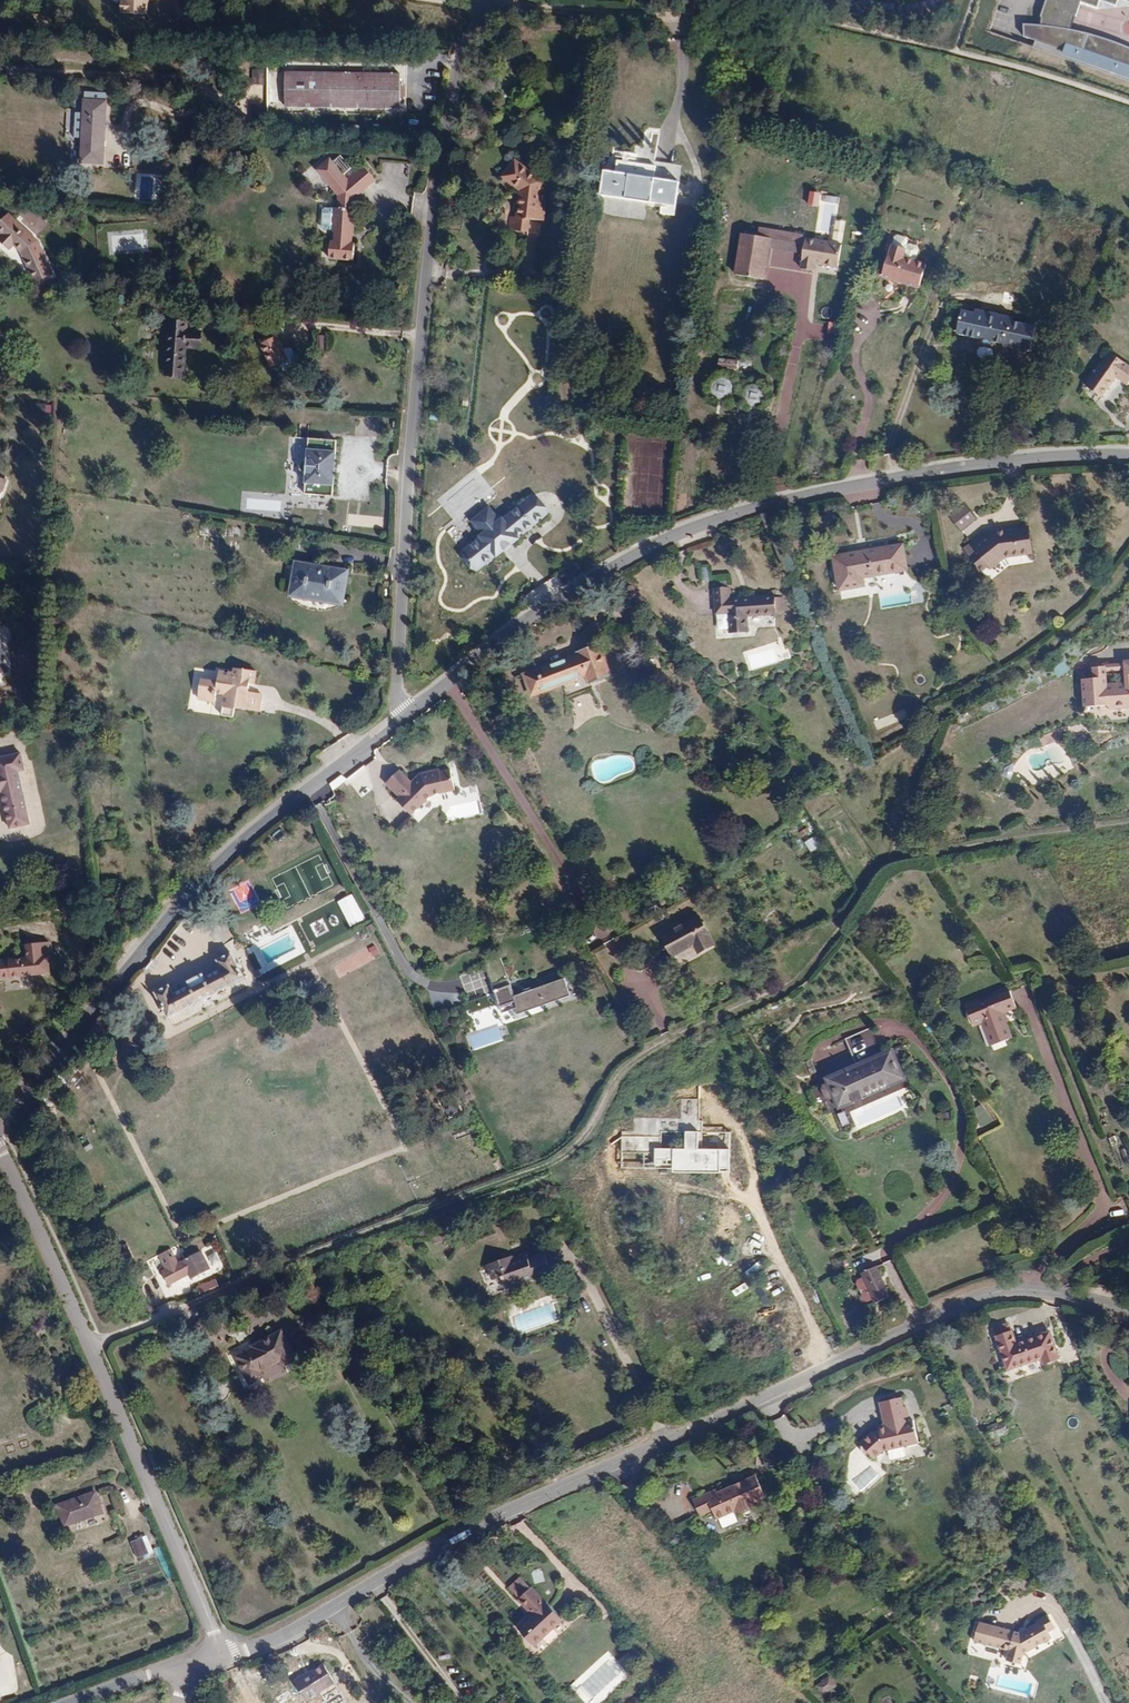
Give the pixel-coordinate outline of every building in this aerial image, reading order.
[(126,14),(153,14),(153,2),(153,0),(129,0),(129,1),(126,1),(126,14)] [(1039,17),(1039,25),(1022,24),(1022,36),(1034,40),(1031,47),(1128,81),(1128,48),(1125,46),(1118,43),(1112,41),(1107,39),(1100,37),(1093,35),(1088,34),(1084,32),(1080,31),(1075,31),(1069,29),(1074,16),(1075,16),(1079,5),(1096,7),(1099,0),(1115,6),(1118,0),(1045,0),(1039,17)] [(268,94),(267,73),(254,73),(254,81),(260,81),(260,94),(268,94)] [(400,109),(400,75),(286,73),(286,107),(400,109)] [(103,163),(106,102),(85,101),(81,162),(103,163)] [(268,122),(268,107),(254,106),(254,122),(268,122)] [(333,206),(330,229),(350,231),(353,196),(351,196),(351,192),(357,193),(374,180),(363,166),(346,179),(330,157),(316,167),(337,194),(335,207),(333,206)] [(612,159),(610,171),(618,172),(621,161),(612,159)] [(539,208),(540,202),(542,186),(536,185),(537,178),(515,161),(502,177),(519,191),(516,218),(527,219),(544,221),(545,209),(539,208)] [(655,178),(680,180),(681,165),(656,164),(655,178)] [(675,181),(652,178),(647,177),(618,172),(610,171),(599,170),(595,194),(657,204),(655,213),(670,215),(675,181)] [(178,198),(180,187),(169,186),(168,196),(178,198)] [(100,226),(101,213),(93,212),(92,225),(100,226)] [(37,241),(8,215),(0,224),(0,233),(3,236),(0,239),(0,241),(10,250),(14,246),(22,253),(35,282),(52,274),(37,241)] [(527,219),(516,218),(510,217),(508,230),(526,232),(527,219)] [(737,257),(766,262),(769,248),(803,254),(806,239),(806,236),(759,228),(758,237),(741,234),(737,257)] [(350,231),(330,229),(330,231),(333,231),(332,240),(327,240),(325,256),(349,259),(351,242),(346,242),(347,232),(349,233),(350,231)] [(916,279),(924,256),(900,248),(903,240),(891,235),(888,243),(887,243),(879,266),(916,279)] [(806,239),(803,254),(801,269),(814,272),(815,264),(837,268),(841,245),(806,239)] [(737,257),(734,275),(763,280),(766,262),(737,257)] [(1030,350),(1035,326),(1012,321),(1013,317),(975,309),(974,313),(961,310),(956,334),(1003,344),(1003,346),(1005,348),(1007,349),(1010,350),(1012,350),(1014,350),(1016,349),(1018,348),(1018,347),(1030,350)] [(187,322),(170,321),(170,326),(181,326),(180,331),(186,331),(187,322)] [(181,326),(170,326),(165,376),(183,377),(186,348),(196,349),(197,332),(186,331),(180,331),(181,326)] [(269,341),(262,344),(273,367),(280,364),(288,360),(283,350),(277,337),(269,341)] [(288,360),(280,364),(284,371),(299,363),(292,348),(287,348),(283,350),(288,360)] [(1109,353),(1086,386),(1102,398),(1116,377),(1128,386),(1128,384),(1128,367),(1109,353)] [(737,369),(738,361),(718,358),(717,367),(737,369)] [(711,388),(710,390),(711,392),(711,394),(712,395),(713,397),(715,399),(716,400),(718,401),(720,401),(722,402),(724,401),(726,401),(728,400),(730,399),(731,397),(732,396),(733,394),(734,392),(734,390),(734,388),(733,386),(732,384),(731,382),(730,381),(728,380),(726,379),(724,378),(722,378),(720,378),(718,379),(716,379),(715,381),(713,382),(712,384),(711,386),(711,388)] [(766,399),(766,397),(766,395),(765,393),(764,391),(763,389),(762,388),(760,387),(758,386),(756,385),(754,385),(752,385),(750,386),(748,387),(747,388),(745,389),(744,391),(743,393),(743,395),(742,397),(743,399),(743,401),(744,403),(745,404),(747,406),(748,407),(750,408),(752,408),(754,409),(756,408),(758,408),(760,407),(762,406),(763,404),(764,403),(765,401),(766,399)] [(332,497),(336,441),(308,439),(306,460),(304,460),(302,460),(301,461),(299,463),(298,465),(298,468),(299,469),(299,470),(301,472),(303,473),(306,474),(304,495),(332,497)] [(530,529),(542,520),(528,502),(516,512),(517,513),(529,529),(530,529)] [(957,529),(975,523),(971,508),(952,514),(957,529)] [(482,538),(498,526),(487,513),(486,511),(484,510),(481,509),(479,509),(476,509),(473,511),(472,513),(471,514),(469,517),(470,521),(470,523),(471,525),(482,538)] [(517,513),(510,518),(523,534),(529,529),(517,513)] [(472,565),(476,570),(481,567),(484,567),(489,564),(489,560),(494,557),(495,558),(501,552),(500,550),(505,546),(507,548),(514,542),(513,541),(523,534),(510,518),(501,525),(500,525),(498,526),(482,538),(480,540),(481,541),(464,555),(468,560),(464,563),(468,568),(472,565)] [(975,551),(987,566),(990,569),(1005,558),(1033,553),(1029,526),(994,531),(988,536),(985,531),(963,549),(968,556),(975,551)] [(907,570),(902,545),(833,556),(839,590),(865,586),(863,578),(907,570)] [(501,556),(511,548),(509,546),(507,548),(505,546),(500,550),(501,552),(499,554),(501,556)] [(980,571),(987,566),(975,551),(968,556),(980,571)] [(345,602),(350,573),(297,564),(292,592),(305,595),(304,598),(305,600),(307,602),(310,603),(314,604),(317,605),(320,605),(323,605),(326,604),(329,604),(331,603),(332,599),(345,602)] [(710,565),(699,565),(698,579),(709,580),(710,565)] [(624,593),(630,598),(637,592),(631,586),(624,593)] [(776,615),(776,612),(775,597),(775,595),(731,599),(730,588),(713,589),(716,615),(728,614),(729,633),(749,632),(747,617),(776,615)] [(858,589),(840,593),(842,599),(860,596),(858,589)] [(775,597),(776,612),(785,611),(783,596),(775,597)] [(643,608),(647,603),(643,599),(638,604),(643,608)] [(610,676),(597,643),(575,651),(576,654),(523,674),(531,697),(585,677),(588,684),(610,676)] [(1124,669),(1125,680),(1105,682),(1104,671),(1104,667),(1096,667),(1091,668),(1092,679),(1081,680),(1083,707),(1106,705),(1110,709),(1128,707),(1128,660),(1124,661),(1124,664),(1124,669)] [(1059,676),(1069,670),(1065,663),(1055,669),(1059,676)] [(228,687),(220,686),(216,704),(225,705),(226,698),(236,699),(233,720),(244,721),(245,712),(269,715),(272,698),(259,696),(260,688),(264,688),(266,675),(250,673),(249,678),(229,676),(228,687)] [(216,704),(220,686),(211,684),(209,703),(216,704)] [(1037,737),(1041,746),(1054,740),(1050,731),(1037,737)] [(13,765),(20,763),(16,747),(0,751),(0,799),(6,822),(26,817),(13,765)] [(452,775),(441,776),(441,774),(422,776),(420,778),(421,780),(414,786),(402,770),(388,781),(400,797),(396,799),(409,816),(431,799),(455,796),(452,775)] [(114,838),(113,820),(100,821),(101,839),(114,838)] [(815,836),(804,842),(811,853),(821,846),(815,836)] [(338,900),(348,927),(365,921),(355,894),(338,900)] [(697,954),(716,944),(700,915),(663,935),(674,956),(692,947),(697,954)] [(364,930),(367,936),(367,937),(373,933),(373,932),(370,927),(364,930)] [(47,958),(50,958),(48,942),(26,945),(27,958),(0,961),(0,979),(49,973),(47,958)] [(168,1017),(243,978),(230,954),(217,961),(222,970),(204,979),(202,976),(189,983),(191,987),(173,996),(168,987),(156,994),(168,1017)] [(568,995),(563,978),(512,994),(509,982),(492,987),(500,1011),(513,1006),(515,1012),(568,995)] [(486,992),(463,999),(465,1007),(468,1006),(469,1009),(489,1003),(486,992)] [(1010,1039),(1004,1023),(1000,1013),(1004,1012),(1015,1007),(1010,992),(979,1003),(978,1000),(965,1005),(972,1025),(982,1022),(990,1046),(1010,1039)] [(826,1078),(828,1083),(834,1098),(839,1108),(904,1080),(891,1049),(883,1053),(871,1027),(844,1039),(856,1065),(826,1078)] [(83,1046),(77,1041),(74,1046),(79,1050),(83,1046)] [(834,1098),(828,1083),(818,1086),(825,1102),(834,1098)] [(698,1151),(699,1099),(682,1099),(681,1118),(633,1117),(633,1131),(621,1131),(621,1169),(730,1171),(731,1151),(698,1151)] [(984,1128),(993,1121),(981,1105),(972,1111),(984,1128)] [(455,1141),(478,1132),(475,1127),(453,1136),(455,1141)] [(1118,1144),(1115,1137),(1108,1139),(1112,1147),(1118,1144)] [(1125,1149),(1120,1150),(1125,1164),(1128,1163),(1128,1159),(1125,1149)] [(802,1163),(799,1156),(791,1159),(794,1167),(802,1163)] [(487,1264),(489,1269),(493,1280),(502,1277),(506,1289),(551,1272),(544,1254),(539,1256),(537,1251),(523,1256),(523,1258),(515,1261),(513,1255),(487,1264)] [(200,1252),(179,1263),(186,1277),(189,1275),(193,1273),(195,1276),(208,1268),(200,1252)] [(745,1273),(750,1278),(764,1267),(759,1261),(745,1273)] [(186,1277),(179,1263),(161,1271),(168,1285),(186,1277)] [(876,1267),(862,1273),(875,1304),(889,1298),(876,1267)] [(200,1293),(218,1286),(216,1280),(197,1287),(200,1293)] [(736,1297),(749,1289),(746,1283),(733,1291),(736,1297)] [(1110,1296),(1128,1300),(1128,1291),(1112,1287),(1110,1296)] [(996,1335),(1011,1330),(1008,1322),(993,1326),(996,1335)] [(1018,1359),(1019,1365),(1041,1358),(1042,1364),(1058,1359),(1049,1331),(1015,1342),(1011,1330),(996,1335),(1005,1363),(1018,1359)] [(283,1366),(296,1359),(281,1332),(252,1346),(253,1349),(236,1358),(249,1383),(262,1377),(259,1372),(280,1361),(283,1366)] [(1007,1369),(1019,1365),(1018,1359),(1005,1363),(1007,1369)] [(897,1398),(895,1398),(876,1404),(880,1418),(881,1419),(884,1419),(887,1429),(876,1432),(870,1433),(858,1446),(860,1448),(859,1452),(866,1460),(871,1459),(872,1461),(881,1452),(902,1447),(906,1446),(905,1441),(915,1439),(913,1430),(910,1420),(907,1421),(903,1422),(899,1406),(897,1398)] [(881,1419),(880,1418),(879,1419),(881,1426),(875,1428),(876,1432),(887,1429),(884,1419),(881,1419)] [(993,1438),(998,1436),(1007,1434),(1002,1421),(987,1426),(991,1439),(993,1438)] [(109,1476),(69,1490),(76,1508),(115,1494),(109,1476)] [(753,1476),(715,1494),(713,1491),(691,1501),(698,1516),(710,1511),(714,1520),(734,1511),(735,1515),(753,1507),(751,1503),(763,1497),(753,1476)] [(131,1541),(137,1559),(153,1554),(147,1536),(131,1541)] [(562,1620),(547,1603),(546,1604),(531,1588),(530,1588),(519,1577),(508,1587),(518,1599),(518,1600),(533,1616),(518,1630),(533,1646),(562,1620)] [(1036,1626),(1032,1628),(1044,1646),(1049,1643),(1050,1640),(1051,1640),(1046,1631),(1053,1627),(1047,1617),(1035,1624),(1036,1626)] [(978,1624),(975,1635),(972,1643),(985,1647),(986,1644),(1009,1650),(1005,1662),(1019,1666),(1022,1656),(1042,1645),(1044,1646),(1032,1628),(1025,1632),(1026,1635),(1023,1636),(978,1624)] [(306,1675),(305,1673),(293,1681),(306,1702),(335,1684),(323,1665),(309,1673),(306,1675)] [(815,1684),(820,1695),(836,1688),(831,1676),(815,1684)] [(215,1696),(210,1693),(203,1702),(204,1702),(209,1702),(215,1696)]
